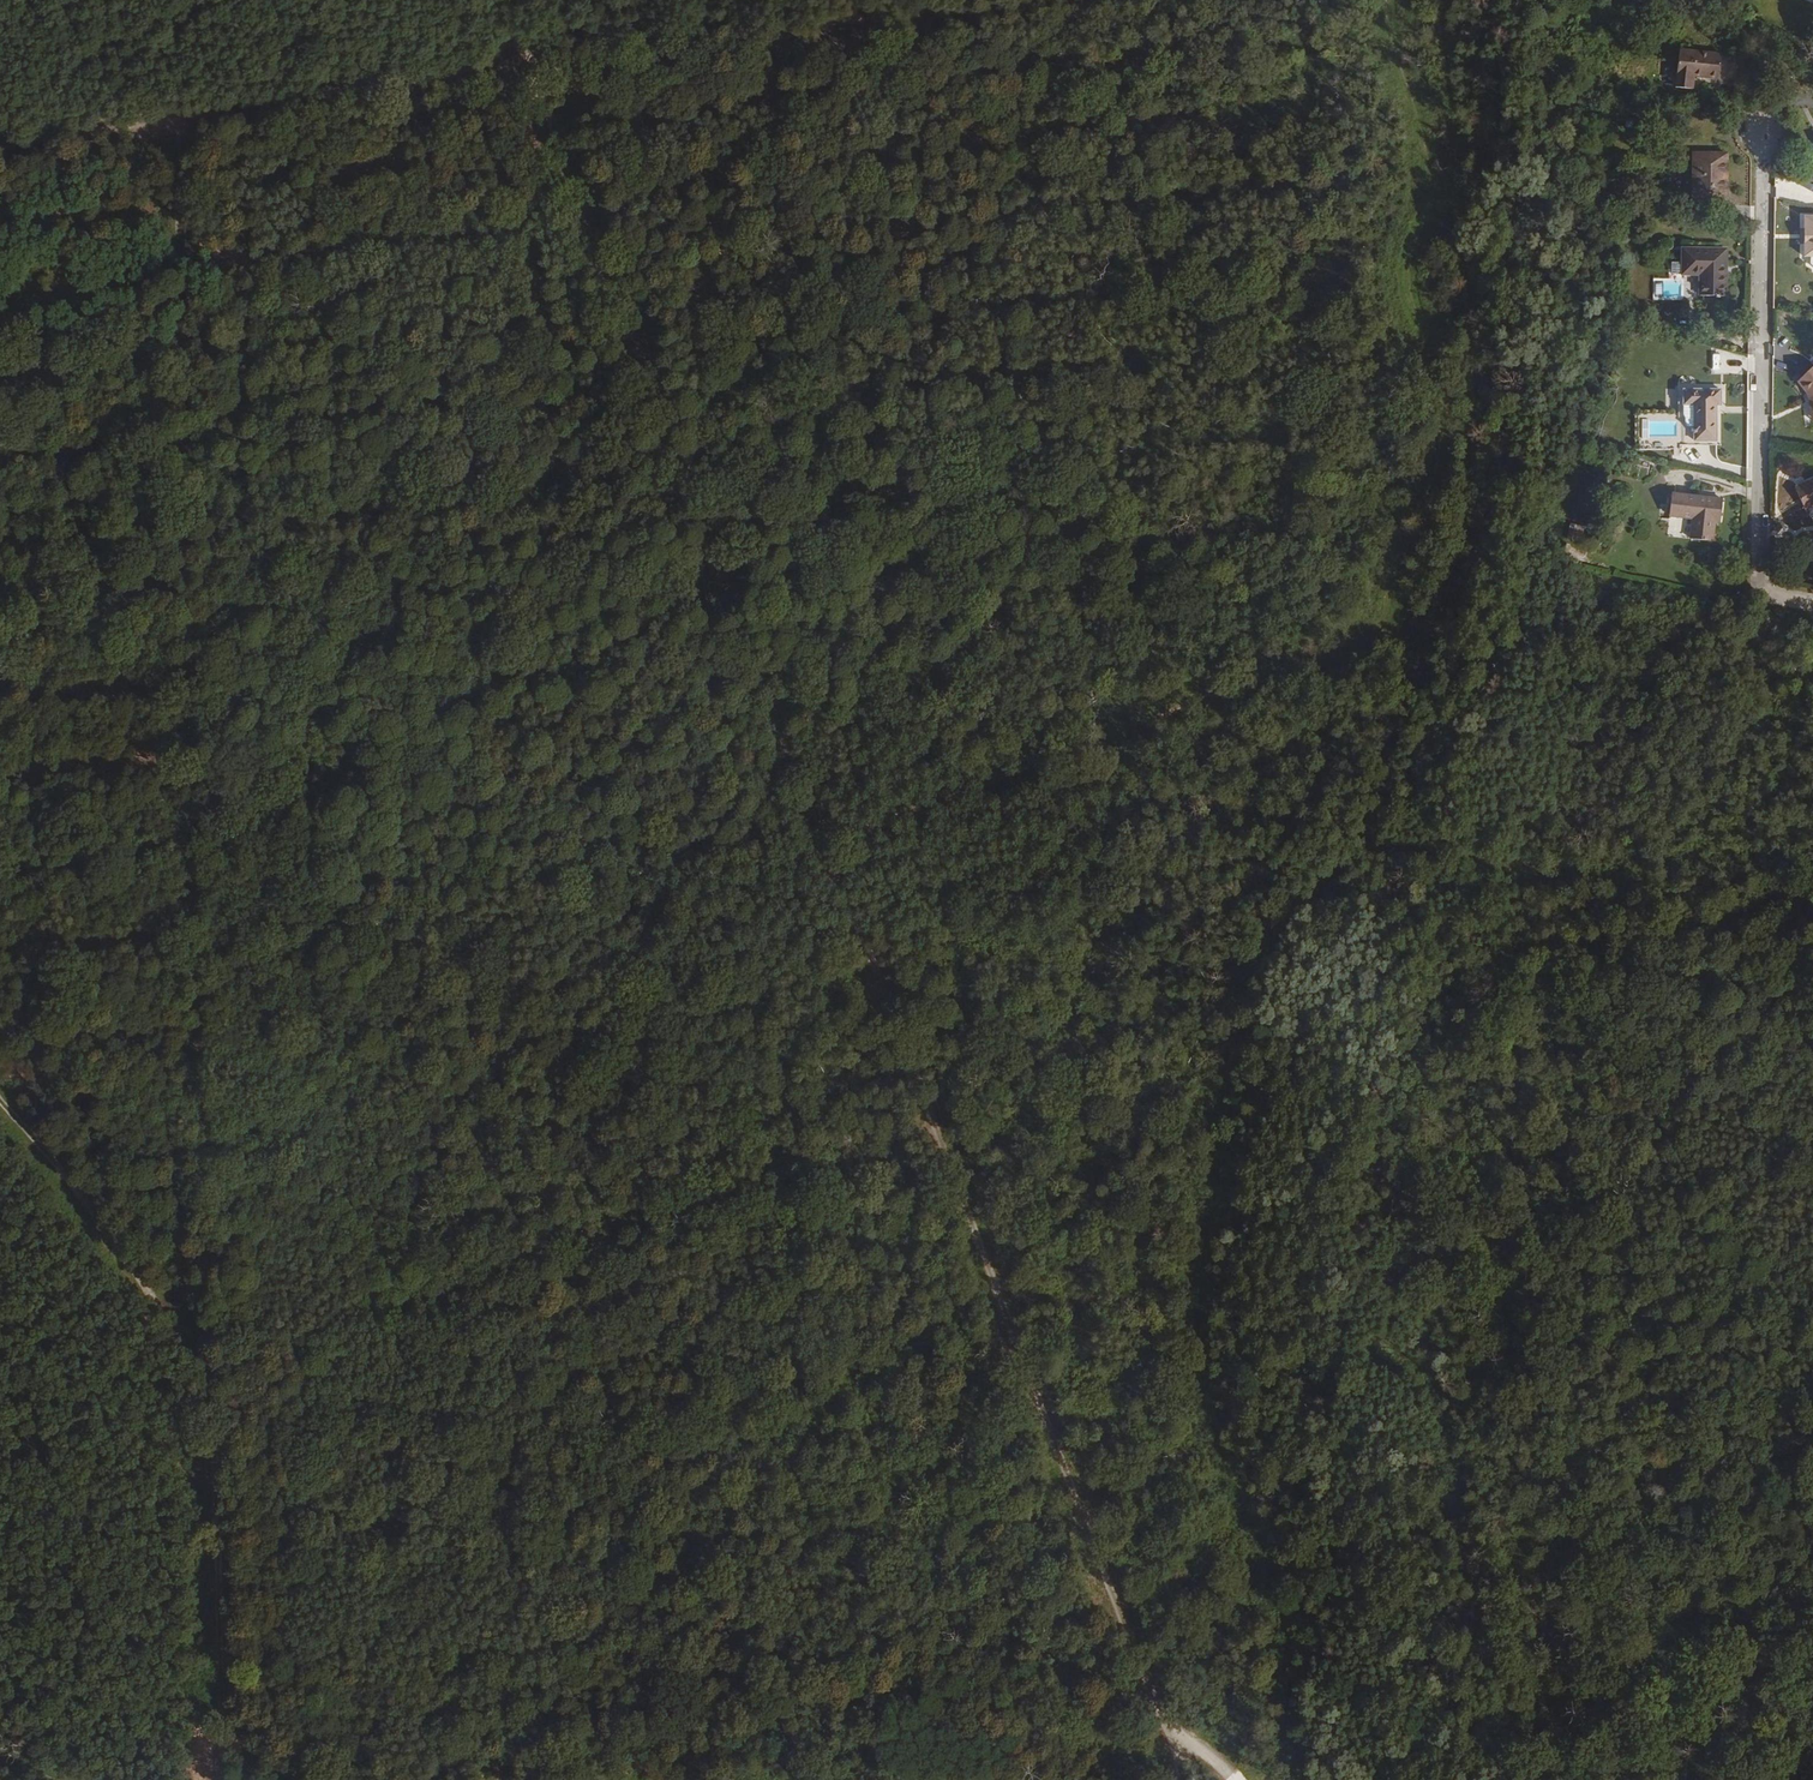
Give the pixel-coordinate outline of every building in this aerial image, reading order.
[(1740,56),(1721,54),(1679,50),(1675,87),(1692,89),(1694,75),(1694,71),(1703,72),(1703,76),(1719,78),(1718,84),(1737,86),(1739,67),(1740,56)] [(1727,153),(1694,153),(1693,199),(1727,200),(1727,153)] [(1810,257),(1810,264),(1812,267),(1812,216),(1803,216),(1804,257),(1810,257)] [(1699,294),(1726,295),(1726,249),(1682,248),(1682,274),(1699,275),(1699,294)] [(1798,381),(1807,392),(1810,389),(1812,396),(1812,366),(1798,381)] [(1721,405),(1721,389),(1684,389),(1684,405),(1694,405),(1694,427),(1694,441),(1716,441),(1716,405),(1721,405)] [(1694,427),(1694,405),(1684,405),(1684,414),(1685,418),(1685,425),(1687,427),(1694,427)] [(1678,421),(1641,420),(1641,437),(1678,438),(1678,421)] [(1662,440),(1661,449),(1673,449),(1673,440),(1662,440)] [(1804,510),(1812,506),(1812,480),(1795,487),(1804,510)] [(1720,521),(1723,499),(1672,493),(1669,515),(1693,518),(1691,538),(1713,541),(1715,521),(1720,521)]
